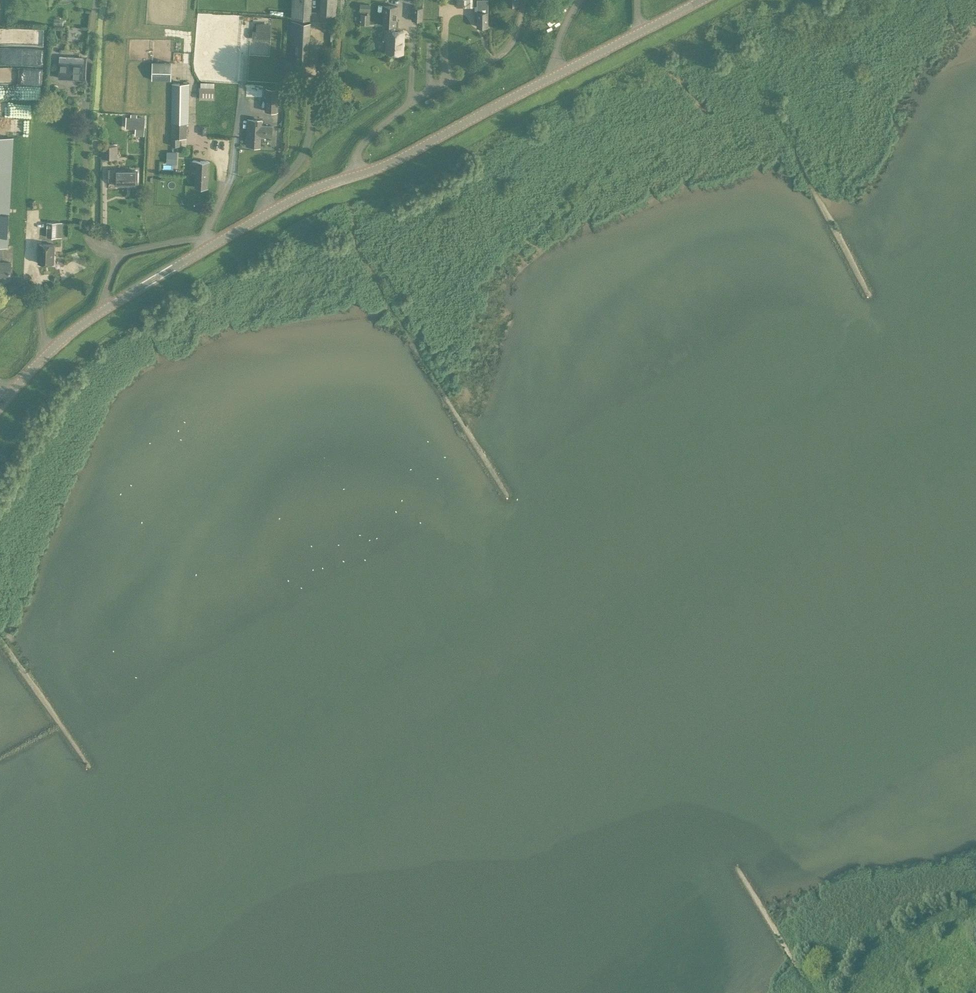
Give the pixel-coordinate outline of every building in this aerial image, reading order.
[(291,15),(291,17),(309,18),(310,0),(292,0),(291,15)] [(317,13),(335,14),(336,0),(318,0),(317,13)] [(488,26),(488,0),(477,0),(477,12),(477,26),(488,26)] [(388,25),(387,30),(385,30),(385,39),(387,40),(387,52),(402,53),(403,31),(395,30),(395,25),(396,25),(397,6),(384,5),(383,25),(388,25)] [(422,20),(423,7),(413,7),(412,19),(422,20)] [(369,25),(370,14),(361,14),(360,24),(369,25)] [(307,63),(310,22),(291,21),(290,43),(296,44),(295,62),(307,63)] [(253,30),(252,37),(270,38),(270,31),(271,23),(256,22),(256,30),(253,30)] [(60,61),(59,78),(67,78),(81,78),(82,62),(82,57),(79,57),(66,56),(60,56),(60,61)] [(152,80),(170,80),(170,62),(153,62),(152,80)] [(172,83),(171,123),(189,123),(189,83),(172,83)] [(214,99),(215,87),(199,87),(199,99),(214,99)] [(278,87),(266,87),(265,110),(277,111),(278,87)] [(143,128),(144,118),(126,117),(126,127),(143,128)] [(262,126),(263,119),(248,118),(247,124),(247,130),(247,134),(249,135),(249,146),(260,146),(260,135),(271,136),(272,126),(262,126)] [(10,278),(11,262),(0,262),(1,256),(3,256),(4,246),(7,247),(13,138),(0,137),(0,277),(10,278)] [(117,157),(117,146),(102,146),(102,157),(117,157)] [(167,151),(166,163),(177,164),(177,152),(167,151)] [(207,187),(209,160),(193,160),(192,171),(196,171),(195,187),(207,187)] [(137,184),(137,171),(123,171),(123,170),(115,170),(114,184),(123,184),(137,184)] [(62,222),(47,221),(47,236),(62,237),(62,222)] [(54,263),(54,244),(40,243),(39,262),(54,263)]
